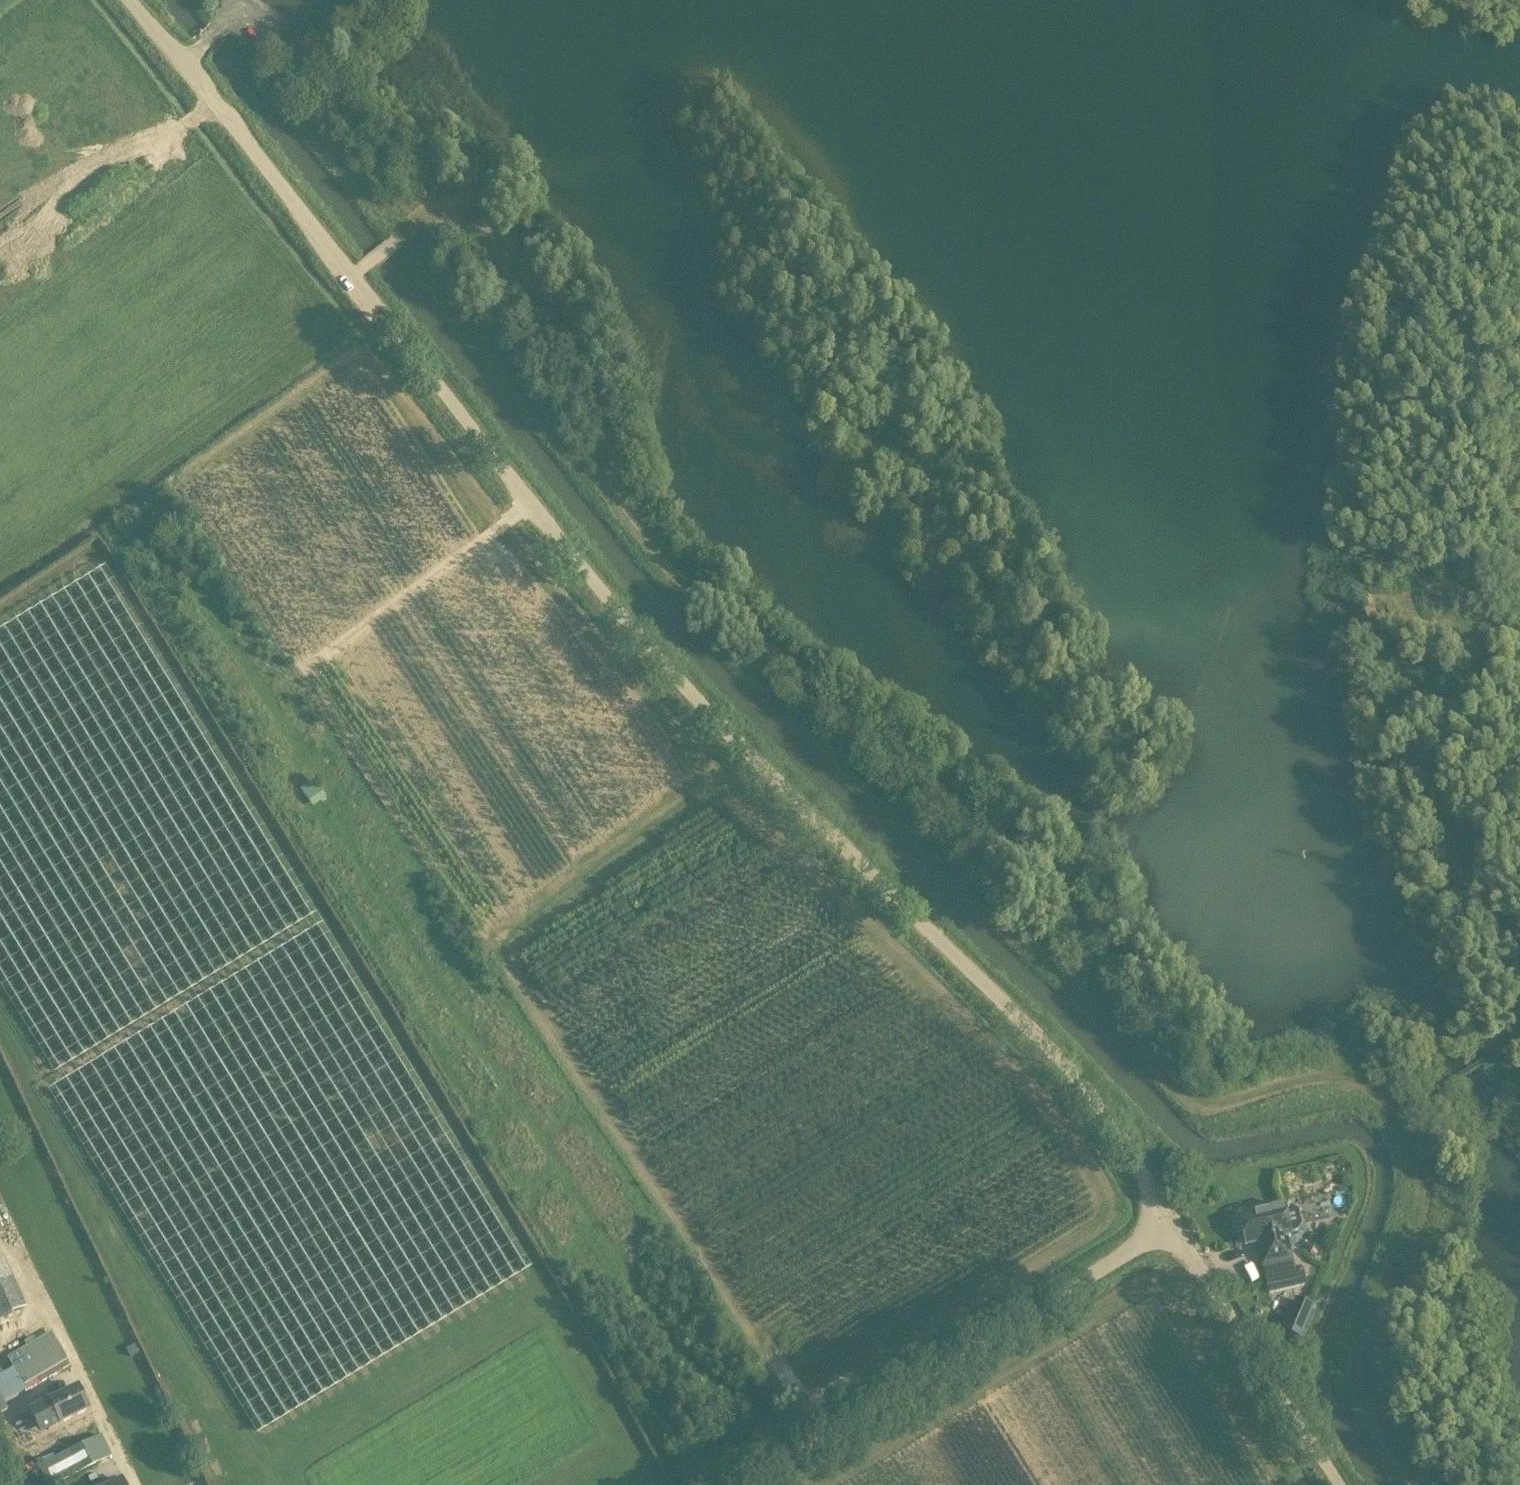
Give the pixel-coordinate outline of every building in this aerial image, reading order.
[(301,788),(312,805),(325,797),(314,779),(301,788)] [(1331,1196),(1317,1192),(1314,1203),(1328,1207),(1331,1196)] [(1240,1216),(1239,1216),(1246,1245),(1261,1242),(1266,1264),(1272,1291),(1305,1284),(1303,1271),(1294,1273),(1291,1259),(1286,1236),(1290,1235),(1290,1233),(1296,1232),(1301,1224),(1298,1211),(1291,1207),(1284,1209),(1284,1206),(1279,1207),(1240,1216)] [(20,1312),(7,1284),(0,1268),(0,1321),(20,1312)] [(1283,1330),(1297,1337),(1311,1305),(1297,1299),(1283,1330)] [(8,1411),(4,1405),(27,1392),(71,1367),(56,1341),(52,1333),(36,1342),(33,1337),(24,1343),(27,1347),(8,1358),(14,1369),(4,1375),(0,1369),(0,1416),(8,1411)] [(78,1389),(30,1413),(38,1428),(46,1424),(49,1430),(89,1410),(78,1389)] [(47,1484),(60,1484),(113,1459),(101,1437),(38,1467),(47,1484)]
